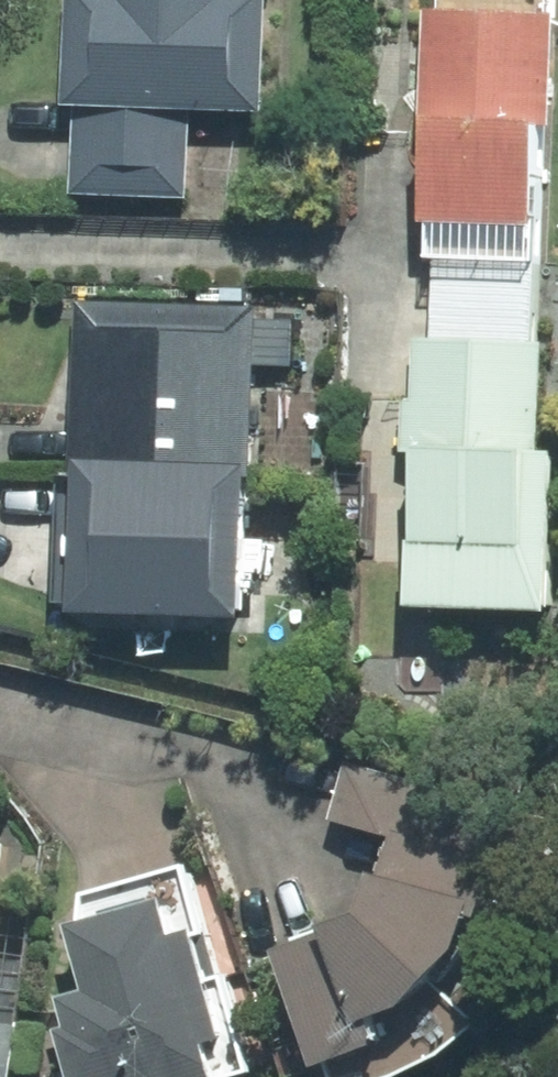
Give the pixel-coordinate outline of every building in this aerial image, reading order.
[(61,101),(73,101),(189,106),(257,108),(261,0),(65,0),(61,101)] [(536,307),(547,16),(542,16),(543,0),(435,0),(435,12),(422,12),(415,220),(421,221),(420,257),(430,258),(431,304),(536,307)] [(73,101),(69,192),(185,197),(189,106),(73,101)] [(252,306),(72,299),(67,460),(243,467),(248,367),(288,368),(290,323),(251,321),(252,306)] [(531,453),(536,307),(431,304),(430,340),(412,340),(410,400),(401,400),(399,451),(407,451),(404,537),(400,537),(398,607),(544,612),(549,453),(531,453)] [(243,467),(67,460),(66,475),(54,474),(49,602),(64,603),(64,609),(237,617),(243,467)] [(385,836),(374,874),(462,899),(458,912),(471,916),(503,809),(343,762),(327,819),(385,836)] [(193,863),(78,894),(75,921),(60,925),(78,990),(53,997),(60,1025),(50,1028),(64,1076),(228,1076),(248,1071),(219,976),(234,972),(207,880),(198,883),(193,863)] [(349,913),(313,926),(315,931),(266,948),(306,1066),(323,1060),(329,1076),(385,1076),(389,1076),(434,1054),(471,1022),(423,975),(448,949),(458,912),(462,899),(374,874),(364,871),(349,913)] [(14,1026),(0,1024),(0,1076),(7,1076),(14,1026)]
